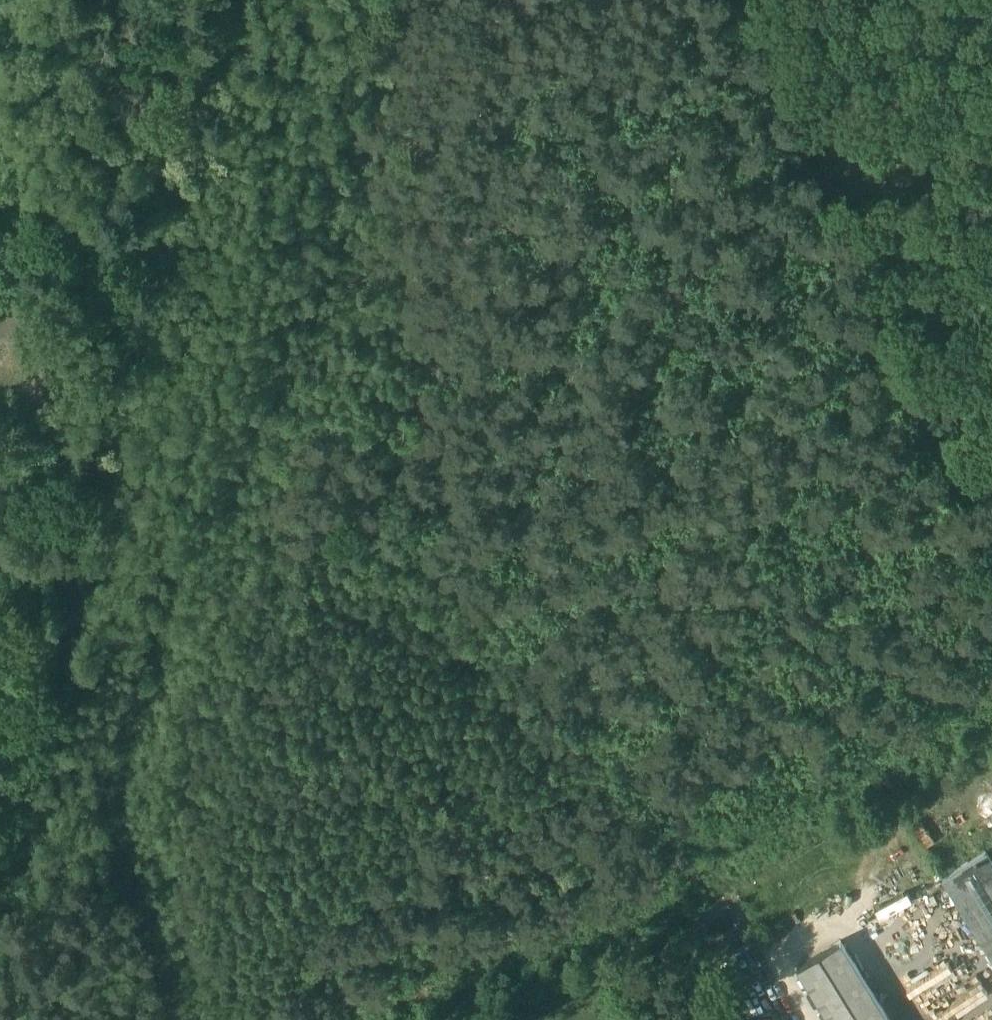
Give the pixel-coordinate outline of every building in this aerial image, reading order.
[(0,533),(0,564),(13,540),(0,533)] [(986,850),(942,877),(991,957),(991,860),(986,850)] [(840,940),(797,967),(830,1019),(889,1019),(840,940)]
